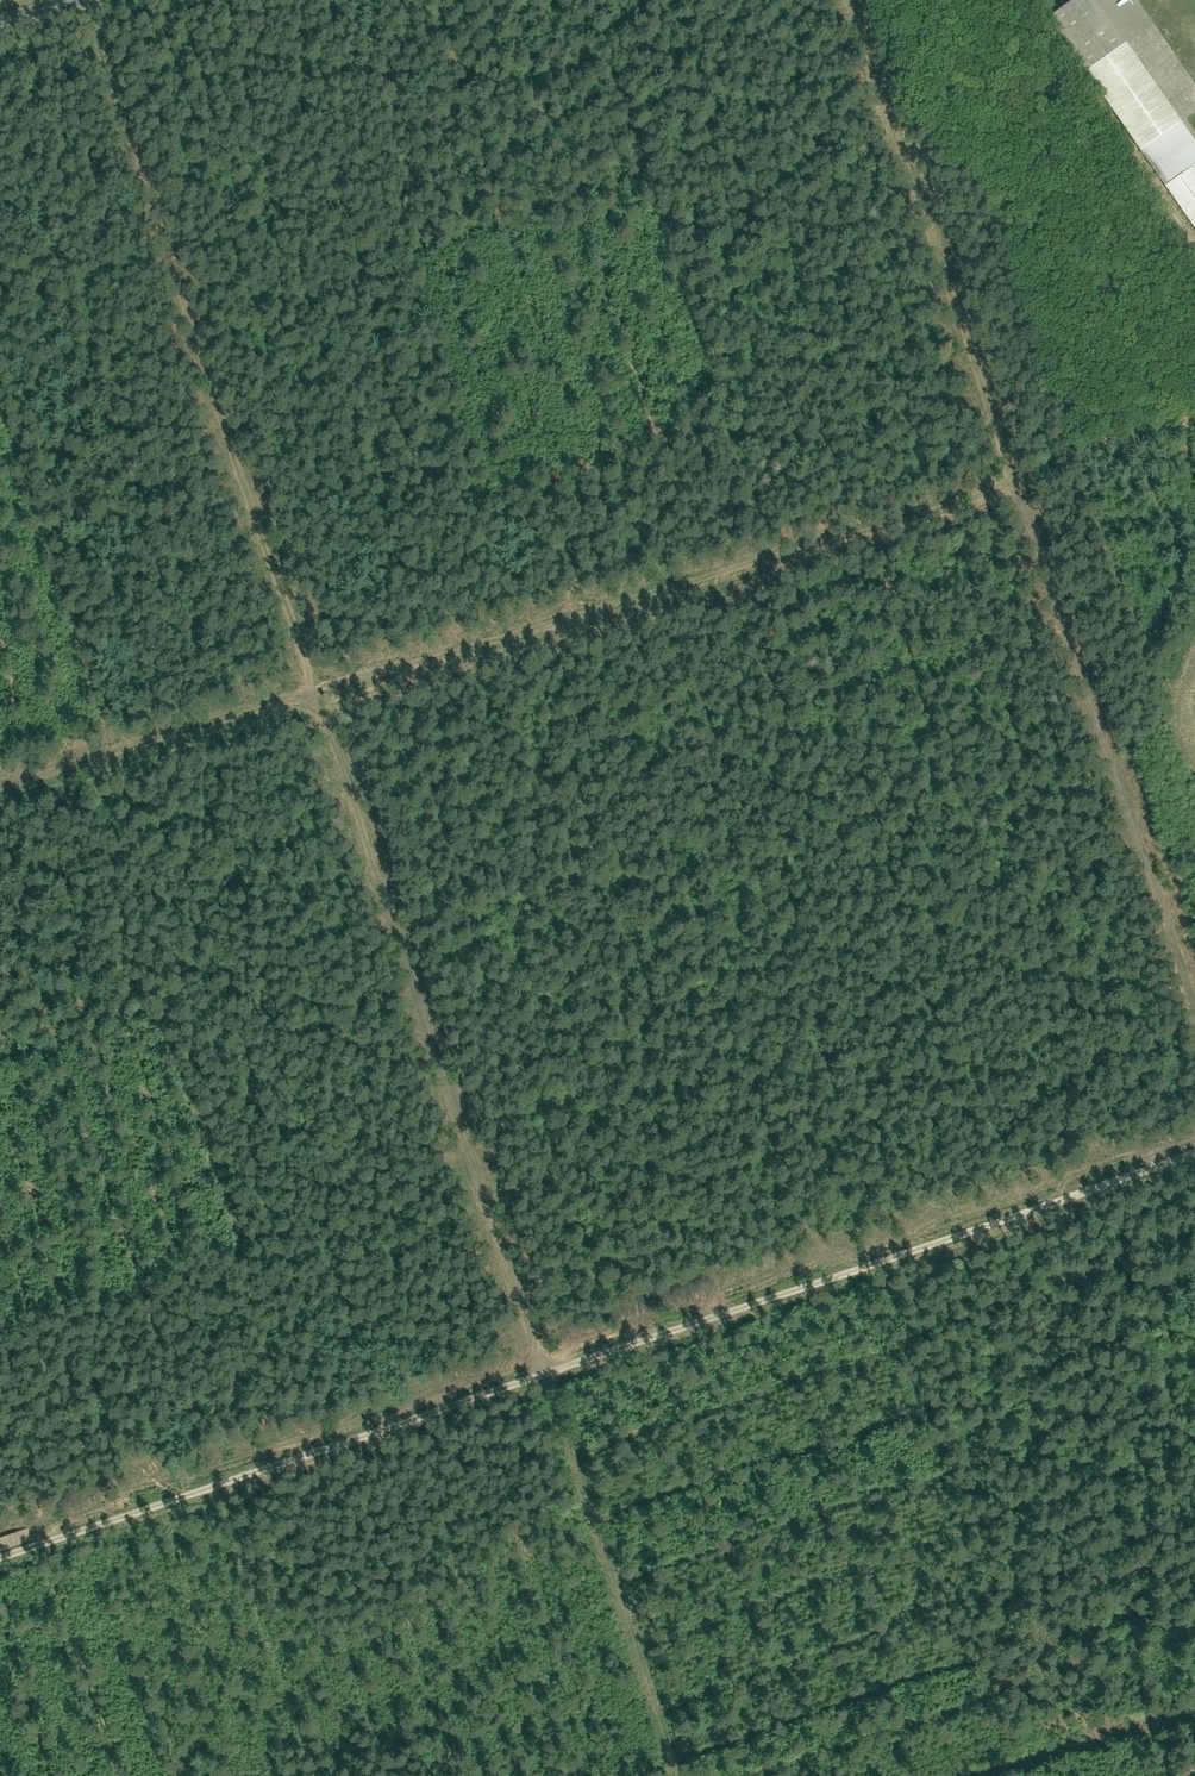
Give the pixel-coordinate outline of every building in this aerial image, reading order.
[(1097,0),(1075,0),(1053,15),(1088,72),(1128,44),(1097,0)] [(1128,44),(1088,72),(1166,185),(1194,167),(1194,139),(1128,44)] [(1166,185),(1194,225),(1194,167),(1166,185)]
